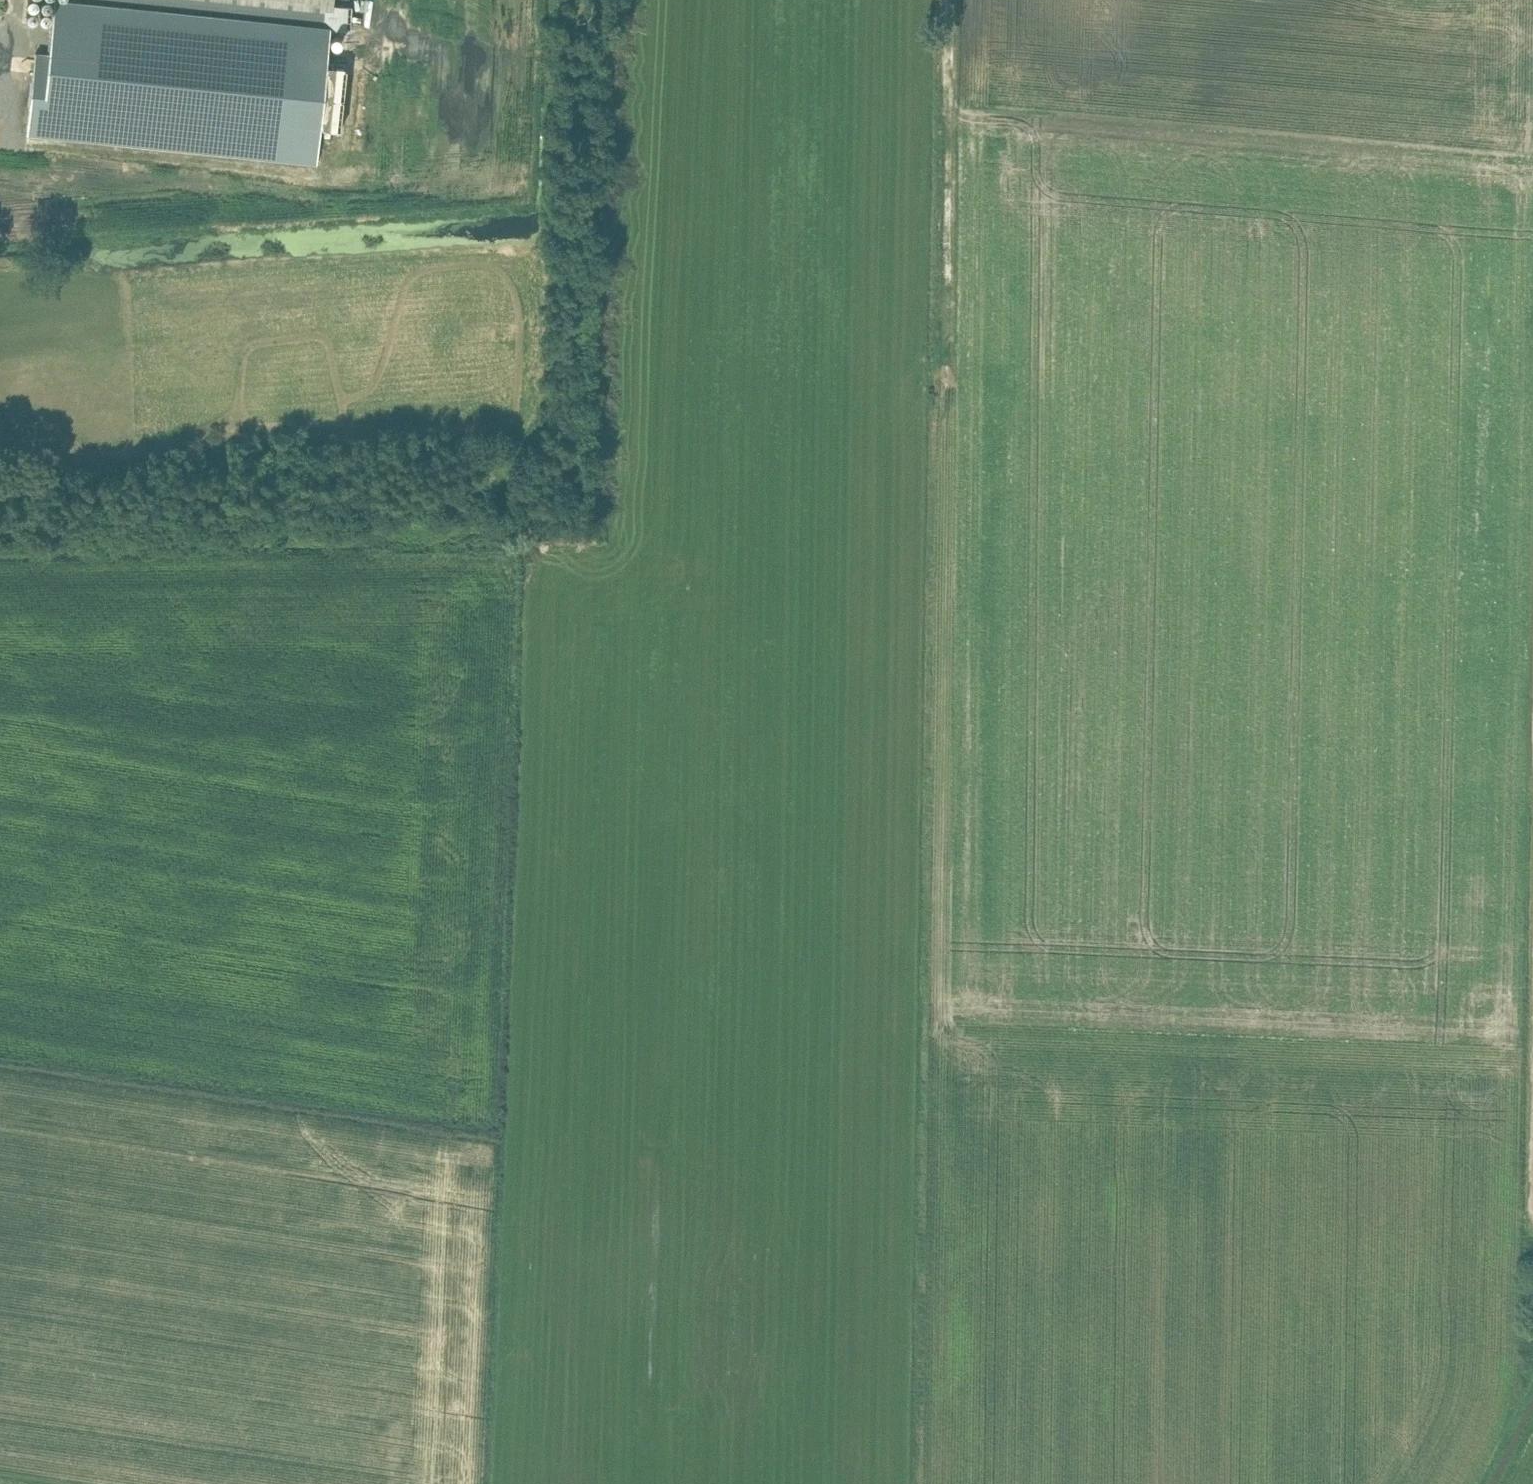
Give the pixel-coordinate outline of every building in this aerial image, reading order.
[(27,130),(317,160),(320,123),(340,125),(347,61),(327,59),(330,26),(74,0),(54,0),(49,52),(35,51),(27,130)] [(333,0),(230,0),(325,10),(324,19),(337,29),(350,30),(352,7),(332,5),(333,0)]
